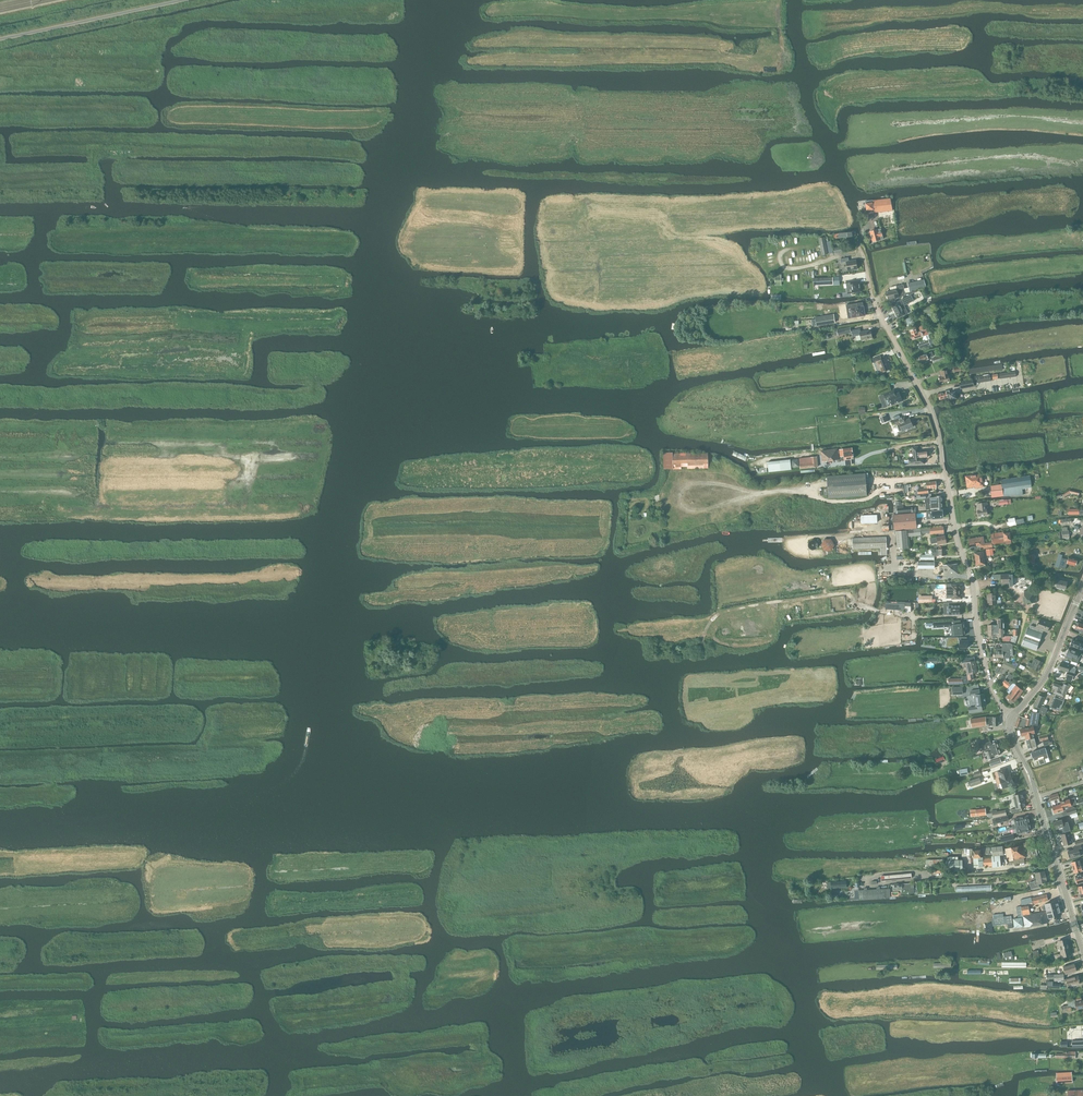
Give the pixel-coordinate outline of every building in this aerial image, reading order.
[(890,199),(873,201),(875,212),(893,211),(890,199)] [(874,209),(872,200),(866,201),(867,211),(874,209)] [(873,231),(870,231),(873,242),(880,240),(879,237),(883,236),(881,231),(881,229),(878,229),(875,230),(873,231)] [(819,238),(822,255),(828,254),(824,237),(819,238)] [(841,263),(846,262),(848,271),(857,269),(856,260),(849,261),(849,258),(841,259),(841,263)] [(775,275),(775,286),(781,286),(781,282),(784,282),(784,279),(781,279),(781,275),(775,275)] [(916,281),(908,283),(908,287),(910,292),(912,291),(912,290),(916,289),(918,289),(917,288),(925,286),(924,280),(916,282),(916,281)] [(850,282),(852,292),(861,291),(859,281),(850,282)] [(891,291),(886,292),(889,300),(905,295),(905,293),(910,292),(908,287),(903,288),(902,284),(890,288),(891,291)] [(911,296),(892,305),(899,318),(908,313),(904,305),(913,301),(911,296)] [(858,303),(846,305),(847,312),(848,318),(852,317),(852,318),(865,316),(864,310),(863,311),(862,306),(858,307),(858,303)] [(816,319),(811,320),(812,326),(817,325),(835,323),(834,315),(816,318),(816,319)] [(908,319),(907,320),(909,326),(916,324),(913,317),(908,319)] [(929,335),(927,329),(925,330),(924,326),(922,325),(920,326),(919,328),(921,331),(918,332),(917,329),(910,331),(912,334),(911,334),(913,340),(922,337),(923,340),(925,339),(926,340),(930,339),(928,335),(929,335)] [(860,328),(852,330),(853,337),(860,335),(861,340),(872,338),(871,330),(861,332),(860,328)] [(919,357),(921,362),(929,359),(928,358),(933,356),(932,352),(919,357)] [(874,363),(877,361),(881,373),(890,369),(887,363),(888,362),(886,358),(882,359),(880,355),(872,359),(874,363)] [(969,369),(969,374),(1003,370),(1002,364),(969,369)] [(939,377),(941,383),(950,381),(947,370),(941,371),(942,377),(939,377)] [(975,377),(976,383),(991,381),(990,375),(975,377)] [(959,382),(960,389),(974,386),(973,380),(959,382)] [(895,390),(884,394),(886,398),(885,399),(888,406),(903,401),(899,392),(896,394),(895,390)] [(946,392),(939,394),(940,400),(946,398),(946,400),(950,399),(950,400),(957,398),(955,392),(950,393),(950,390),(946,391),(946,392)] [(886,414),(880,417),(882,423),(889,421),(886,414)] [(900,432),(902,431),(913,427),(910,419),(906,420),(905,416),(894,420),(896,424),(897,424),(900,432)] [(914,464),(925,464),(924,457),(928,457),(927,450),(919,451),(918,446),(912,447),(914,458),(908,459),(909,465),(914,464)] [(838,449),(821,451),(822,462),(839,459),(838,454),(840,454),(840,456),(844,456),(845,460),(853,458),(852,448),(839,450),(839,451),(838,451),(838,449)] [(672,452),(664,452),(664,469),(673,468),(681,468),(681,466),(687,466),(687,468),(708,467),(708,453),(672,454),(672,452)] [(810,457),(799,458),(800,469),(812,468),(812,467),(818,466),(817,456),(810,457)] [(791,469),(790,459),(768,462),(769,472),(791,469)] [(866,473),(827,476),(828,488),(828,495),(828,498),(867,495),(866,473)] [(967,488),(975,486),(975,488),(984,487),(982,474),(966,476),(967,488)] [(998,489),(990,489),(991,497),(1000,496),(1003,496),(1008,495),(1023,495),(1022,488),(1032,487),(1030,476),(1001,480),(1001,483),(1002,488),(998,489)] [(918,494),(928,493),(928,488),(936,487),(936,482),(927,482),(927,485),(924,485),(924,489),(918,489),(918,494)] [(930,503),(942,502),(942,496),(930,497),(926,497),(926,495),(916,495),(917,499),(925,498),(925,504),(930,503)] [(978,516),(988,515),(986,507),(988,506),(987,502),(977,504),(978,510),(977,510),(978,516)] [(932,511),(933,519),(940,518),(940,519),(942,519),(942,518),(943,518),(943,510),(932,511)] [(895,530),(917,528),(916,513),(893,515),(895,530)] [(1080,518),(1071,518),(1071,519),(1071,523),(1076,522),(1074,525),(1078,527),(1080,524),(1080,523),(1080,518)] [(909,537),(921,535),(921,533),(930,532),(931,534),(939,533),(944,533),(943,526),(930,528),(920,529),(908,530),(909,537)] [(896,531),(898,549),(903,549),(909,548),(907,530),(896,531)] [(991,534),(992,544),(1005,542),(1005,545),(1011,544),(1010,533),(1004,533),(1004,532),(991,534)] [(931,544),(938,543),(938,544),(946,543),(945,536),(944,536),(939,537),(930,538),(931,544)] [(887,555),(886,537),(852,538),(853,549),(881,548),(881,555),(887,555)] [(982,537),(969,539),(970,547),(981,545),(984,545),(984,543),(983,543),(982,537)] [(825,539),(822,544),(825,549),(831,549),(834,544),(831,539),(825,539)] [(921,555),(920,559),(934,559),(934,556),(945,555),(945,549),(936,549),(932,549),(932,555),(921,555)] [(974,553),(976,566),(985,564),(984,551),(974,553)] [(1062,558),(1059,567),(1065,569),(1067,563),(1075,566),(1076,564),(1077,564),(1078,560),(1077,560),(1077,559),(1069,557),(1068,559),(1062,558)] [(944,576),(959,574),(958,564),(943,565),(944,576)] [(1013,578),(1012,574),(1009,574),(1001,575),(1001,583),(1009,583),(1009,586),(1013,586),(1013,591),(1032,590),(1032,577),(1013,578)] [(1049,578),(1054,579),(1053,583),(1057,583),(1056,587),(1065,589),(1067,582),(1055,580),(1056,576),(1050,575),(1049,578)] [(951,585),(946,585),(947,598),(952,598),(952,599),(955,599),(956,599),(958,599),(962,599),(962,595),(961,595),(960,589),(962,589),(962,585),(951,585)] [(1024,591),(1025,603),(1037,602),(1036,591),(1024,591)] [(996,600),(996,593),(987,593),(988,604),(1000,604),(1000,600),(996,600)] [(950,605),(949,605),(949,614),(962,614),(962,605),(952,605),(952,603),(949,603),(950,605)] [(988,625),(988,630),(999,630),(1004,630),(1004,619),(997,619),(997,625),(988,625)] [(1041,629),(1047,632),(1049,628),(1050,628),(1052,623),(1040,619),(1039,621),(1038,621),(1036,627),(1041,629)] [(961,620),(951,621),(951,622),(951,627),(952,636),(966,634),(965,623),(961,623),(961,620)] [(1022,645),(1036,650),(1042,634),(1040,633),(1041,629),(1036,627),(1030,625),(1029,629),(1028,628),(1022,645)] [(1013,635),(1010,641),(1015,643),(1018,636),(1018,630),(1014,629),(1013,635)] [(946,647),(958,647),(958,643),(960,644),(960,647),(968,648),(968,641),(958,640),(958,638),(948,638),(948,641),(946,641),(946,647)] [(1071,649),(1070,649),(1081,653),(1082,649),(1082,643),(1072,639),(1070,645),(1072,646),(1071,649)] [(995,652),(994,652),(995,658),(1004,657),(1004,658),(1009,658),(1009,649),(1012,649),(1012,644),(1010,643),(1006,643),(1006,648),(995,649),(995,652)] [(1070,649),(1071,649),(1069,648),(1065,657),(1078,662),(1081,653),(1070,649)] [(1025,665),(1030,657),(1025,654),(1021,662),(1025,665)] [(967,674),(968,675),(968,680),(974,679),(973,673),(977,673),(976,666),(975,660),(969,662),(968,657),(961,659),(962,663),(964,663),(965,667),(967,667),(968,674),(967,674)] [(1027,665),(1038,671),(1042,662),(1037,660),(1034,658),(1032,664),(1029,662),(1027,665)] [(1005,662),(1003,665),(1011,670),(1010,671),(1014,673),(1015,671),(1016,670),(1017,667),(1005,662)] [(1059,669),(1068,671),(1066,676),(1073,678),(1076,669),(1070,667),(1070,666),(1061,663),(1059,669)] [(998,666),(994,672),(997,673),(998,672),(1002,674),(1000,678),(1003,680),(1005,676),(1004,675),(1006,671),(998,666)] [(1004,680),(1001,683),(1008,688),(1010,684),(1012,682),(1013,676),(1009,674),(1004,680)] [(968,680),(968,675),(962,676),(962,679),(948,679),(949,684),(962,684),(969,682),(968,680)] [(1023,690),(1017,686),(1013,682),(1006,691),(1009,693),(1007,697),(1014,702),(1023,690)] [(1071,685),(1068,683),(1067,685),(1064,684),(1063,687),(1062,686),(1054,683),(1052,687),(1055,688),(1053,693),(1056,694),(1055,697),(1054,697),(1050,707),(1055,709),(1061,709),(1064,701),(1066,694),(1065,694),(1066,691),(1067,691),(1071,685)] [(969,713),(982,711),(982,706),(986,706),(985,701),(985,697),(984,694),(980,694),(979,690),(971,691),(971,695),(973,695),(974,695),(975,696),(976,697),(975,698),(975,700),(976,702),(976,703),(977,705),(976,706),(975,707),(974,707),(973,708),(972,708),(970,709),(969,709),(969,713)] [(1036,707),(1040,708),(1044,697),(1039,695),(1034,706),(1036,707)] [(1032,712),(1030,719),(1038,720),(1039,713),(1032,712)] [(1018,718),(1014,727),(1015,727),(1019,728),(1024,728),(1025,726),(1026,726),(1026,725),(1027,719),(1019,716),(1018,718)] [(972,727),(986,725),(986,724),(989,724),(989,726),(998,726),(998,717),(986,717),(970,719),(972,727)] [(1026,739),(1035,737),(1034,734),(1035,734),(1034,726),(1029,727),(1021,729),(1022,736),(1025,735),(1026,739)] [(1042,740),(1044,748),(1046,748),(1049,747),(1050,746),(1049,743),(1050,742),(1050,739),(1048,739),(1048,735),(1039,736),(1040,741),(1042,740)] [(1028,748),(1037,746),(1035,742),(1038,741),(1037,737),(1034,738),(1026,740),(1028,748)] [(985,752),(1000,748),(998,742),(991,744),(990,741),(984,743),(987,749),(982,751),(983,753),(986,752),(985,752)] [(988,760),(996,757),(995,755),(1002,753),(1000,748),(985,752),(986,752),(988,760)] [(1044,759),(1049,758),(1046,749),(1046,748),(1044,748),(1031,752),(1034,762),(1039,760),(1040,765),(1045,763),(1044,759)] [(999,778),(1003,788),(1014,784),(1010,774),(1008,775),(1007,772),(1006,768),(998,771),(1000,778),(999,778)] [(979,777),(969,781),(971,786),(981,783),(979,777)] [(1011,809),(1012,813),(1022,811),(1022,807),(1026,807),(1023,793),(1013,796),(1016,808),(1011,809)] [(1069,799),(1060,802),(1061,804),(1063,810),(1063,811),(1066,810),(1075,808),(1071,805),(1076,804),(1074,798),(1069,799)] [(1061,804),(1053,807),(1054,813),(1063,810),(1061,804)] [(1013,827),(1030,823),(1028,816),(1014,819),(1015,824),(1012,825),(1013,826),(1013,827)] [(1054,822),(1056,829),(1062,827),(1064,832),(1070,830),(1068,822),(1063,823),(1062,820),(1054,822)] [(1030,823),(1013,827),(1013,829),(1016,828),(1017,833),(1031,830),(1030,823)] [(1061,835),(1064,846),(1072,843),(1069,833),(1061,835)] [(1011,848),(1011,847),(1005,849),(1008,861),(1009,865),(1025,862),(1024,858),(1026,857),(1023,845),(1011,848)] [(1028,855),(1030,854),(1031,858),(1042,856),(1039,845),(1029,848),(1030,852),(1028,852),(1028,855)] [(1068,851),(1070,859),(1080,856),(1079,851),(1082,850),(1081,845),(1073,847),(1074,850),(1068,851)] [(1003,855),(1002,846),(992,847),(980,848),(980,850),(973,850),(973,858),(974,867),(976,867),(979,867),(983,866),(993,866),(993,867),(1001,866),(1000,855),(1003,855)] [(947,859),(947,870),(963,869),(963,859),(947,859)] [(1073,867),(1073,870),(1073,872),(1074,872),(1074,873),(1082,871),(1082,870),(1082,869),(1082,865),(1081,865),(1073,867)] [(1038,884),(1047,882),(1045,871),(1035,873),(1037,880),(1034,880),(1034,881),(1030,882),(1031,889),(1039,887),(1038,884)] [(846,880),(827,882),(827,888),(847,887),(846,880)] [(913,883),(895,884),(895,889),(910,888),(911,893),(914,893),(914,888),(913,883)] [(886,899),(885,889),(858,890),(859,900),(886,899)] [(1022,905),(1032,903),(1033,904),(1048,900),(1047,894),(1031,898),(1031,897),(1021,900),(1022,905)] [(1046,910),(1046,911),(1059,908),(1059,907),(1060,906),(1059,902),(1058,902),(1057,900),(1044,904),(1043,905),(1043,906),(1042,906),(1043,910),(1046,910)] [(1018,916),(1018,918),(1023,917),(1025,927),(1047,923),(1045,912),(1030,914),(1028,906),(1021,907),(1021,906),(1016,907),(1018,916)] [(1059,908),(1046,911),(1048,918),(1061,914),(1061,913),(1062,912),(1060,908),(1059,908)] [(991,918),(993,926),(1012,924),(1011,916),(1003,917),(1003,913),(993,915),(993,918),(991,918)] [(1062,959),(1065,958),(1064,956),(1071,954),(1068,939),(1058,942),(1061,953),(1052,956),(1052,959),(1062,959)] [(1077,971),(1074,963),(1063,966),(1066,974),(1077,971)] [(1071,982),(1072,985),(1080,983),(1078,975),(1066,979),(1067,983),(1071,982)] [(1062,1006),(1062,1011),(1071,1010),(1070,1007),(1071,1007),(1076,1006),(1077,1009),(1082,1008),(1082,1000),(1075,1002),(1075,999),(1067,1001),(1068,1005),(1062,1006)]
